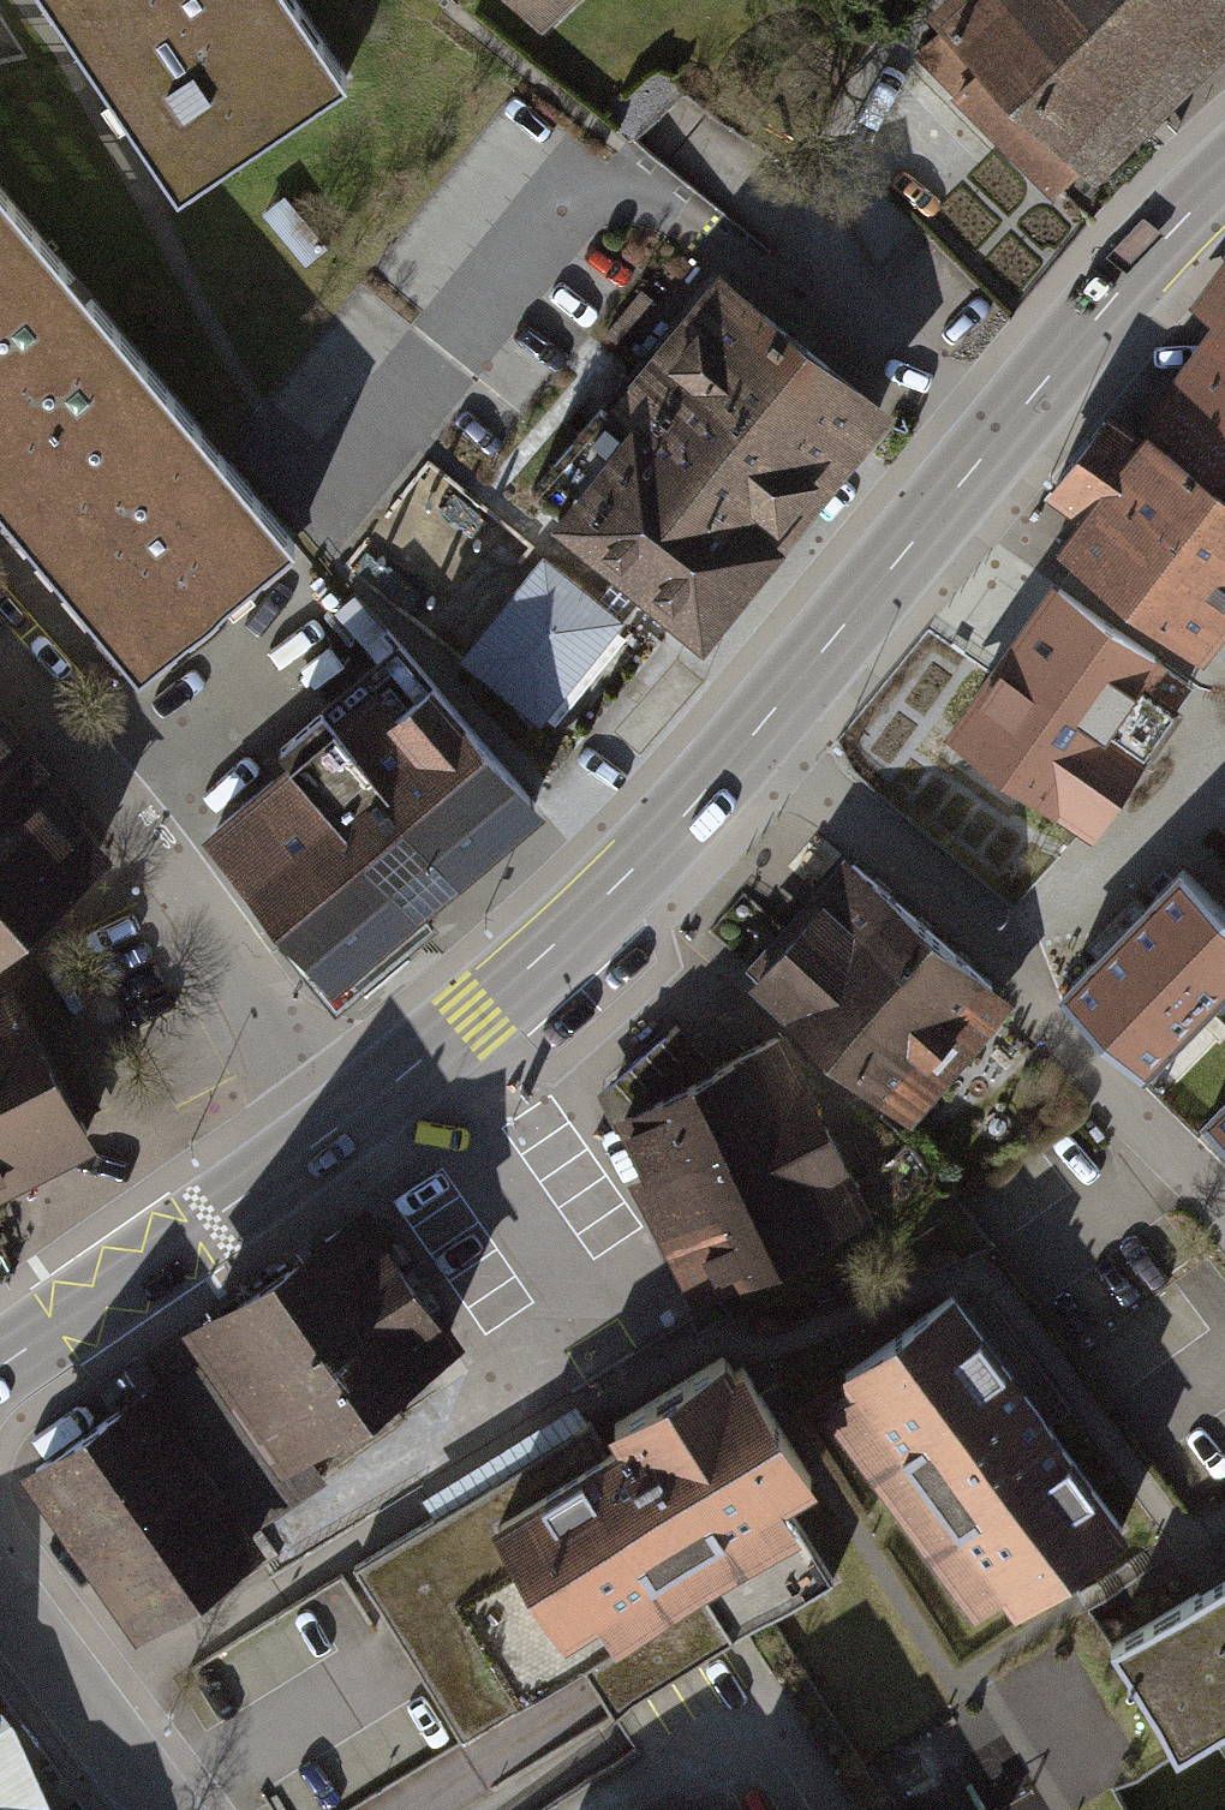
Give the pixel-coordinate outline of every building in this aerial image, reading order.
[(174,189),(340,77),(288,0),(46,0),(174,189)] [(547,23),(571,0),(525,0),(547,23)] [(1091,180),(1224,45),(1224,0),(930,0),(920,11),(937,28),(910,54),(1049,191),(1076,165),(1091,180)] [(0,193),(0,511),(135,673),(292,543),(0,193)] [(638,584),(705,639),(898,402),(722,260),(614,393),(635,409),(550,514),(619,569),(638,584)] [(1203,308),(1224,325),(1224,279),(1203,308)] [(1224,483),(1224,327),(1149,426),(1224,483)] [(1120,404),(1054,492),(1090,519),(1065,551),(1202,654),(1224,623),(1224,483),(1149,426),(1120,404)] [(625,617),(617,611),(598,596),(544,551),(458,657),(539,723),(625,617)] [(619,569),(598,596),(617,611),(638,584),(619,569)] [(1052,584),(941,732),(1042,807),(1052,793),(1092,823),(1140,758),(1103,730),(1155,661),(1052,584)] [(288,756),(420,913),(547,807),(433,671),(386,710),(368,689),(288,756)] [(38,765),(46,757),(0,705),(0,798),(38,765)] [(200,829),(332,987),(420,913),(288,756),(200,829)] [(38,765),(0,798),(0,946),(112,848),(38,765)] [(1015,1000),(848,846),(816,880),(828,891),(749,976),(905,1119),(910,1124),(1015,1000)] [(1224,985),(1224,915),(1172,866),(1110,933),(1198,1014),(1224,985)] [(1136,1081),(1198,1014),(1110,933),(1048,999),(1136,1081)] [(95,1144),(11,982),(0,988),(0,1193),(95,1144)] [(785,1258),(695,1072),(715,1062),(679,1017),(596,1091),(612,1122),(617,1120),(641,1170),(629,1175),(692,1303),(785,1258)] [(715,1062),(695,1072),(785,1258),(875,1214),(785,1029),(715,1062)] [(1196,1124),(1224,1151),(1224,1094),(1196,1124)] [(465,1338),(368,1195),(181,1323),(203,1355),(279,1465),(306,1447),(465,1338)] [(955,1288),(839,1374),(853,1393),(825,1414),(976,1615),(1004,1594),(1019,1613),(1134,1527),(955,1288)] [(177,1374),(155,1389),(250,1527),(273,1512),(325,1476),(306,1447),(279,1465),(203,1355),(177,1374)] [(576,1431),(354,1568),(406,1653),(460,1740),(462,1743),(700,1597),(731,1646),(832,1584),(783,1505),(817,1485),(743,1366),(735,1371),(726,1357),(597,1436),(589,1424),(576,1431)] [(148,1378),(19,1466),(134,1634),(263,1546),(250,1527),(155,1389),(148,1378)] [(1117,1648),(1183,1752),(1224,1725),(1224,1580),(1117,1648)] [(22,1809),(59,1809),(55,1799),(22,1809)]
